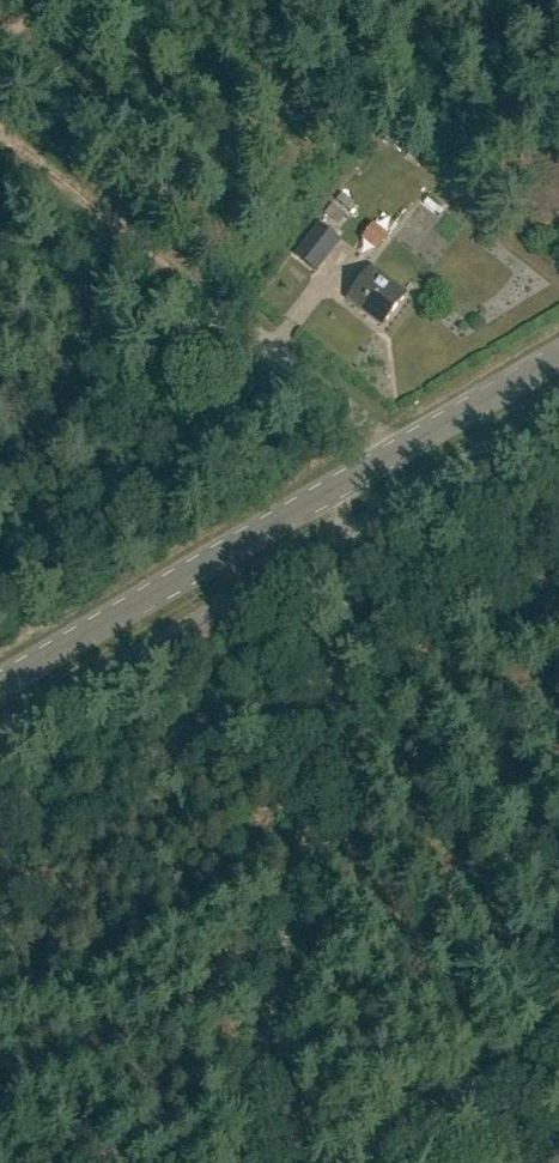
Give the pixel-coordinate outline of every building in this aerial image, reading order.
[(316,273),(341,241),(319,223),(293,255),(316,273)] [(382,326),(407,293),(371,265),(346,298),(382,326)]
